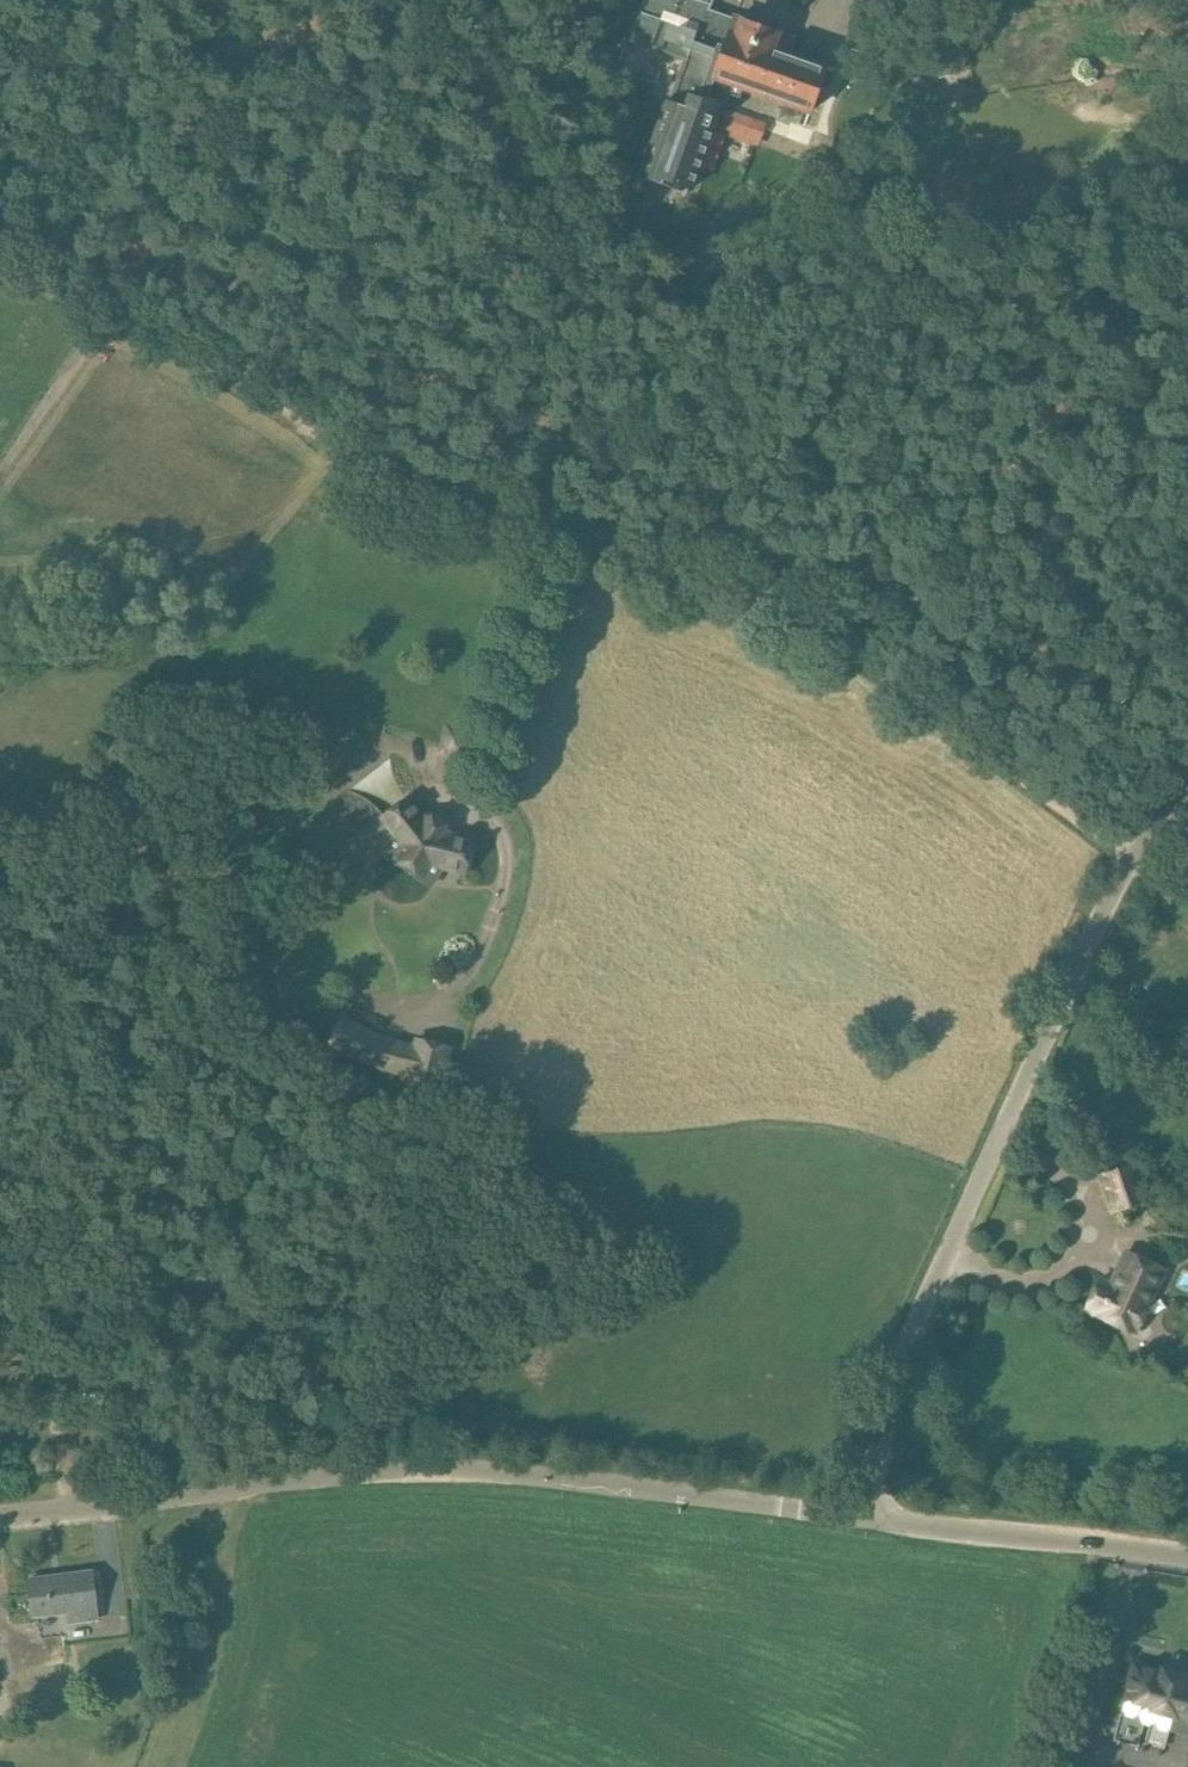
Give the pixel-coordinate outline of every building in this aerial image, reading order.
[(629,40),(685,60),(671,101),(666,99),(639,176),(670,186),(687,193),(689,187),(691,188),(721,106),(706,101),(711,87),(739,97),(743,87),(809,111),(825,66),(778,49),(784,34),(709,8),(712,0),(643,0),(629,40)] [(423,818),(408,799),(384,818),(395,833),(381,854),(432,887),(446,866),(464,871),(472,841),(449,835),(450,833),(424,816),(423,818)] [(381,1034),(345,1013),(328,1045),(367,1068),(404,1078),(403,1086),(441,1093),(452,1047),(414,1036),(412,1043),(381,1034)] [(1148,1198),(1136,1164),(1102,1174),(1114,1210),(1148,1198)] [(1166,1268),(1128,1250),(1113,1282),(1101,1277),(1087,1307),(1137,1331),(1166,1268)] [(8,1329),(0,1330),(0,1356),(12,1354),(10,1342),(8,1329)] [(92,1570),(29,1579),(34,1615),(37,1615),(69,1611),(70,1622),(98,1618),(92,1570)] [(1113,1740),(1126,1743),(1127,1741),(1126,1741),(1115,1739),(1122,1715),(1146,1722),(1150,1723),(1145,1744),(1146,1744),(1164,1748),(1163,1749),(1165,1749),(1170,1729),(1187,1733),(1187,1678),(1187,1677),(1187,1675),(1186,1675),(1163,1669),(1161,1668),(1160,1670),(1134,1663),(1125,1697),(1120,1715),(1113,1740)]
